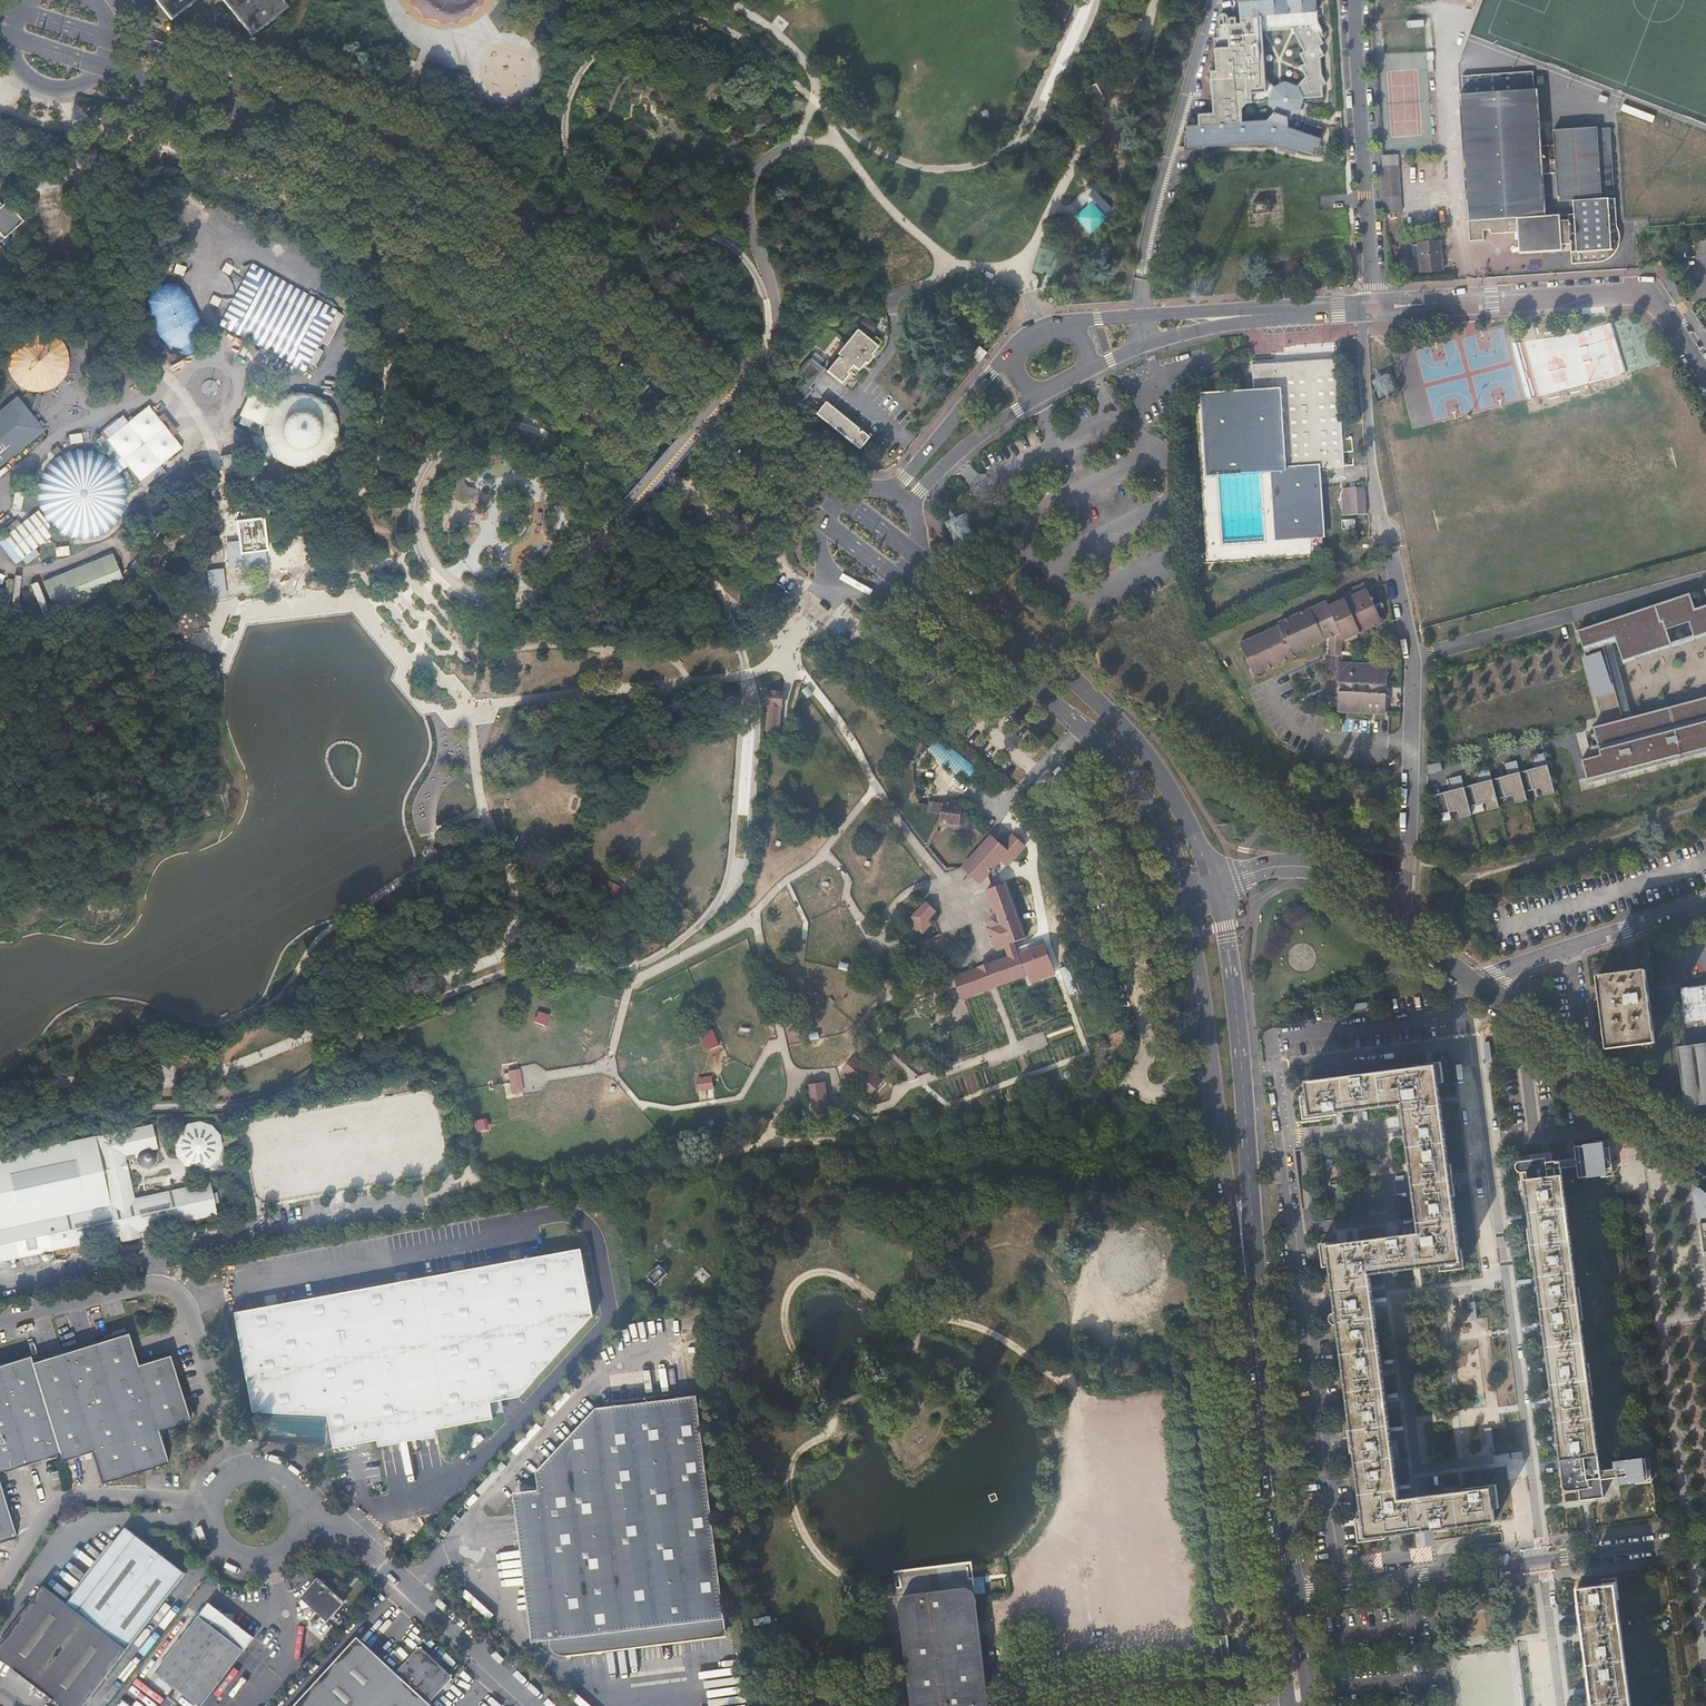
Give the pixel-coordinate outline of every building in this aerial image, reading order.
[(171,19),(195,0),(156,0),(171,19)] [(252,34),(288,6),(283,0),(225,0),(252,34)] [(445,8),(448,9),(447,17),(440,16),(440,21),(459,22),(461,0),(446,0),(445,8)] [(1214,22),(1214,32),(1210,32),(1210,65),(1205,64),(1206,107),(1198,107),(1198,119),(1194,119),(1189,119),(1189,146),(1268,144),(1285,151),(1286,149),(1300,154),(1301,151),(1315,155),(1318,148),(1322,149),(1327,134),(1311,128),(1308,136),(1289,130),(1284,120),(1296,113),(1298,101),(1317,99),(1316,88),(1320,87),(1317,74),(1317,60),(1321,58),(1317,47),(1322,46),(1318,35),(1322,33),(1319,23),(1317,0),(1237,0),(1237,17),(1224,17),(1224,22),(1214,22)] [(1406,19),(1407,27),(1424,26),(1423,19),(1406,19)] [(1562,252),(1571,252),(1571,271),(1595,271),(1601,270),(1603,269),(1605,268),(1607,267),(1609,265),(1611,263),(1612,261),(1615,259),(1617,257),(1621,251),(1621,249),(1620,245),(1619,242),(1617,239),(1613,138),(1600,138),(1600,135),(1558,137),(1558,152),(1545,153),(1543,97),(1539,97),(1538,78),(1467,81),(1468,99),(1464,99),(1471,247),(1484,246),(1484,237),(1491,237),(1491,240),(1518,239),(1519,261),(1562,260),(1562,252)] [(1382,170),(1385,217),(1401,216),(1398,159),(1382,160),(1383,170),(1382,170)] [(35,177),(34,185),(52,188),(54,179),(35,177)] [(1077,209),(1077,211),(1089,224),(1090,224),(1102,213),(1102,211),(1107,206),(1096,194),(1091,199),(1089,199),(1077,209)] [(1,238),(20,221),(6,205),(0,210),(0,239),(1,238)] [(1254,207),(1255,218),(1271,217),(1270,206),(1254,207)] [(1440,247),(1419,248),(1421,277),(1442,276),(1440,247)] [(220,324),(303,370),(336,311),(252,265),(220,324)] [(158,336),(168,346),(181,349),(186,358),(198,352),(194,343),(201,331),(199,317),(189,295),(179,285),(166,281),(163,274),(149,280),(153,288),(146,300),(148,314),(158,336)] [(877,325),(864,317),(859,326),(872,333),(877,325)] [(839,355),(826,371),(841,383),(849,374),(847,372),(848,370),(854,375),(864,362),(867,364),(873,356),(871,354),(882,341),(875,336),(871,341),(857,329),(837,354),(839,355)] [(55,385),(59,381),(63,376),(66,371),(67,365),(67,359),(67,353),(65,348),(62,342),(58,338),(53,334),(47,332),(41,330),(35,330),(29,331),(24,333),(19,336),(14,340),(11,345),(8,350),(6,356),(6,362),(7,368),(9,373),(12,379),(16,383),(21,387),(26,389),(32,391),(38,391),(44,390),(50,388),(55,385)] [(980,347),(972,356),(980,362),(987,353),(980,347)] [(788,392),(802,403),(813,389),(810,387),(824,369),(811,358),(796,376),(799,378),(788,392)] [(1296,362),(1253,365),(1255,391),(1197,395),(1205,477),(1271,472),(1276,541),(1325,537),(1319,468),(1345,467),(1339,360),(1296,362)] [(282,397),(273,404),(263,427),(263,437),(266,448),(270,453),(276,459),(284,464),(296,467),(308,467),(319,463),(329,456),(335,446),(338,434),(338,423),(333,412),(323,401),(314,395),(304,392),(292,393),(282,397)] [(263,427),(273,404),(248,393),(238,415),(263,427)] [(44,431),(17,398),(0,412),(0,467),(44,431)] [(825,401),(815,414),(858,449),(868,437),(825,401)] [(119,455),(112,460),(117,466),(121,472),(128,466),(141,483),(183,448),(149,406),(106,440),(119,455)] [(68,434),(69,443),(82,442),(81,432),(68,434)] [(125,481),(121,472),(117,466),(112,460),(111,460),(104,455),(97,452),(91,450),(87,450),(79,449),(70,451),(62,454),(56,458),(49,464),(44,470),(41,477),(38,485),(37,493),(38,500),(40,509),(43,516),(48,523),(52,527),(60,533),(67,536),(76,538),(86,539),(93,538),(102,534),(108,531),(114,526),(119,519),(123,512),(126,504),(127,496),(127,489),(125,481)] [(248,460),(242,462),(245,479),(247,490),(254,489),(248,460)] [(1366,489),(1347,490),(1348,516),(1367,515),(1366,489)] [(55,533),(38,511),(5,536),(21,558),(55,533)] [(964,514),(948,520),(952,535),(969,529),(964,514)] [(266,551),(268,551),(264,517),(236,520),(239,541),(240,555),(266,551)] [(1354,520),(1343,520),(1343,530),(1355,530),(1354,520)] [(240,555),(239,541),(229,542),(232,568),(268,566),(266,551),(240,555)] [(56,556),(69,554),(68,545),(54,547),(56,556)] [(56,616),(125,587),(111,551),(41,579),(56,616)] [(223,569),(206,571),(210,599),(227,597),(223,569)] [(1279,624),(1257,634),(1240,642),(1255,674),(1293,656),(1294,659),(1341,637),(1346,647),(1361,641),(1358,636),(1384,624),(1364,582),(1344,591),(1347,597),(1329,606),(1326,600),(1278,622),(1279,624)] [(1579,631),(1585,649),(1609,640),(1611,645),(1612,644),(1615,644),(1618,643),(1624,661),(1673,645),(1668,630),(1690,623),(1695,638),(1705,634),(1705,606),(1695,610),(1691,594),(1579,631)] [(178,613),(176,609),(165,632),(168,636),(178,635),(178,643),(188,642),(192,633),(197,633),(199,628),(205,627),(207,624),(200,615),(195,607),(187,608),(188,612),(178,613)] [(1690,623),(1668,630),(1673,645),(1695,638),(1690,623)] [(1609,640),(1585,649),(1586,653),(1604,647),(1624,720),(1625,720),(1629,735),(1634,733),(1631,723),(1657,716),(1659,727),(1665,725),(1662,715),(1700,704),(1699,700),(1633,717),(1612,644),(1611,645),(1609,640)] [(1602,658),(1589,662),(1599,692),(1611,687),(1602,658)] [(1339,664),(1339,665),(1338,674),(1333,710),(1380,716),(1387,667),(1339,664)] [(774,706),(781,707),(782,700),(783,692),(768,691),(767,706),(774,706)] [(1699,700),(1700,704),(1662,715),(1665,725),(1659,727),(1657,716),(1631,723),(1634,733),(1629,735),(1625,720),(1624,720),(1595,728),(1602,755),(1603,760),(1584,766),(1588,778),(1705,746),(1705,698),(1699,700)] [(781,718),(781,707),(774,706),(767,706),(766,732),(780,733),(781,718)] [(968,781),(977,770),(938,737),(929,748),(968,781)] [(1439,799),(1443,815),(1460,810),(1462,819),(1474,815),(1471,807),(1488,803),(1490,811),(1501,808),(1499,800),(1515,795),(1518,804),(1529,801),(1527,792),(1543,788),(1545,796),(1557,793),(1546,754),(1534,757),(1538,768),(1539,772),(1523,776),(1522,772),(1518,761),(1507,764),(1510,776),(1511,779),(1495,784),(1494,780),(1491,768),(1479,772),(1482,783),(1483,787),(1467,791),(1466,787),(1463,776),(1451,779),(1454,791),(1455,794),(1439,799)] [(1602,755),(1583,760),(1584,766),(1603,760),(1602,755)] [(1442,763),(1430,765),(1432,773),(1444,771),(1443,766),(1442,763)] [(1538,768),(1522,772),(1523,776),(1539,772),(1538,768)] [(1510,776),(1494,780),(1495,784),(1511,779),(1510,776)] [(1482,783),(1466,787),(1467,791),(1483,787),(1482,783)] [(1454,791),(1438,795),(1439,799),(1455,794),(1454,791)] [(943,803),(941,814),(939,824),(959,828),(959,826),(968,827),(970,813),(962,812),(963,803),(944,800),(943,803)] [(928,812),(941,814),(943,803),(929,801),(928,812)] [(962,812),(970,813),(972,805),(963,803),(962,812)] [(990,836),(963,867),(980,883),(988,875),(1001,860),(1007,865),(1024,845),(1011,835),(1002,846),(990,836)] [(1012,943),(1014,942),(1026,938),(1006,883),(992,888),(987,890),(996,916),(992,917),(990,919),(990,920),(989,922),(990,923),(991,926),(987,928),(995,949),(1006,946),(1009,944),(1012,943)] [(922,927),(931,917),(937,911),(926,902),(912,917),(916,921),(918,923),(922,927)] [(934,920),(931,917),(922,927),(918,923),(916,921),(912,917),(909,921),(914,925),(919,930),(922,933),(923,933),(934,920)] [(932,943),(934,948),(939,946),(942,956),(952,952),(946,938),(932,943)] [(1009,956),(1018,953),(1014,942),(1012,943),(1009,944),(1006,946),(1009,956)] [(939,946),(934,948),(929,950),(932,959),(942,956),(939,946)] [(986,965),(955,976),(963,999),(990,989),(994,988),(997,987),(1026,976),(1018,953),(1009,956),(1009,957),(991,964),(990,963),(989,964),(986,965)] [(952,978),(955,976),(956,976),(951,962),(949,958),(946,959),(952,978)] [(1647,970),(1599,976),(1608,1050),(1657,1044),(1647,970)] [(537,1013),(534,1023),(544,1027),(548,1017),(537,1013)] [(703,1033),(708,1048),(720,1044),(715,1029),(703,1033)] [(1677,1047),(1685,1108),(1705,1105),(1705,1043),(1677,1047)] [(868,1093),(879,1080),(856,1060),(844,1073),(868,1093)] [(1305,1119),(1311,1118),(1326,1116),(1337,1115),(1337,1111),(1356,1108),(1379,1105),(1402,1102),(1404,1120),(1405,1125),(1410,1163),(1416,1208),(1420,1233),(1396,1236),(1371,1240),(1346,1244),(1346,1241),(1341,1241),(1321,1244),(1324,1267),(1330,1266),(1336,1312),(1334,1312),(1334,1313),(1333,1313),(1332,1314),(1332,1315),(1331,1316),(1331,1317),(1331,1318),(1331,1320),(1332,1321),(1333,1322),(1335,1323),(1336,1324),(1337,1324),(1351,1429),(1349,1430),(1350,1436),(1352,1436),(1353,1445),(1351,1445),(1352,1452),(1354,1452),(1363,1517),(1357,1518),(1360,1541),(1385,1538),(1385,1536),(1495,1521),(1493,1508),(1499,1507),(1496,1485),(1474,1487),(1463,1489),(1463,1492),(1447,1494),(1416,1498),(1397,1500),(1390,1444),(1384,1395),(1378,1351),(1372,1305),(1368,1273),(1440,1264),(1441,1271),(1464,1268),(1462,1249),(1459,1250),(1452,1196),(1455,1196),(1453,1185),(1451,1185),(1450,1175),(1452,1175),(1450,1164),(1448,1164),(1440,1106),(1438,1082),(1444,1082),(1441,1062),(1416,1065),(1416,1068),(1305,1082),(1307,1096),(1302,1096),(1305,1119)] [(512,1092),(522,1091),(519,1071),(509,1072),(511,1083),(512,1092)] [(697,1079),(699,1090),(706,1089),(713,1088),(711,1077),(697,1079)] [(808,1086),(812,1111),(828,1109),(824,1084),(808,1086)] [(487,1120),(476,1121),(477,1132),(488,1131),(487,1120)] [(188,1126),(186,1124),(178,1132),(174,1144),(176,1156),(184,1165),(197,1170),(209,1167),(218,1159),(222,1146),(220,1134),(214,1127),(200,1123),(189,1126),(188,1126)] [(145,1150),(148,1150),(156,1148),(151,1126),(140,1128),(145,1150)] [(173,1191),(134,1200),(124,1155),(134,1153),(135,1158),(138,1158),(139,1161),(141,1164),(144,1166),(148,1166),(151,1165),(153,1164),(155,1161),(155,1158),(155,1155),(153,1153),(151,1151),(148,1150),(145,1150),(140,1128),(96,1137),(97,1138),(94,1139),(0,1159),(0,1261),(50,1250),(71,1246),(120,1235),(122,1241),(139,1237),(137,1231),(180,1222),(173,1191)] [(1564,1484),(1565,1494),(1580,1492),(1580,1500),(1604,1497),(1602,1479),(1618,1477),(1619,1484),(1653,1479),(1650,1458),(1616,1462),(1617,1468),(1601,1471),(1591,1396),(1593,1395),(1589,1363),(1587,1363),(1581,1320),(1583,1320),(1579,1287),(1577,1288),(1561,1168),(1577,1166),(1579,1178),(1613,1174),(1609,1142),(1588,1145),(1575,1147),(1576,1159),(1560,1161),(1559,1152),(1535,1155),(1515,1158),(1522,1209),(1528,1208),(1529,1218),(1531,1229),(1529,1229),(1533,1261),(1535,1261),(1536,1267),(1540,1301),(1547,1354),(1552,1396),(1558,1438),(1564,1484)] [(209,1183),(186,1188),(193,1219),(212,1215),(207,1194),(211,1193),(209,1183)] [(186,1188),(173,1191),(180,1222),(193,1219),(186,1188)] [(1696,1191),(1705,1267),(1705,1196),(1700,1190),(1696,1191)] [(216,1214),(211,1193),(207,1194),(212,1215),(216,1214)] [(593,1315),(583,1251),(239,1313),(258,1412),(319,1414),(326,1445),(369,1435),(369,1437),(487,1410),(484,1394),(514,1392),(593,1315)] [(662,1263),(651,1274),(658,1282),(670,1271),(662,1263)] [(1375,1310),(1386,1311),(1387,1300),(1375,1299),(1375,1310)] [(55,1455),(57,1461),(90,1452),(99,1481),(165,1462),(155,1429),(190,1418),(169,1355),(136,1364),(126,1332),(28,1362),(26,1357),(0,1365),(0,1473),(55,1455)] [(1393,1358),(1382,1360),(1385,1371),(1396,1368),(1393,1358)] [(1389,1408),(1400,1406),(1398,1393),(1387,1394),(1389,1408)] [(535,1488),(519,1490),(538,1639),(547,1638),(547,1641),(547,1644),(548,1646),(549,1647),(551,1650),(553,1652),(555,1653),(557,1654),(561,1654),(563,1654),(564,1654),(563,1649),(725,1632),(697,1396),(592,1408),(533,1470),(535,1488)] [(1484,1429),(1487,1446),(1494,1445),(1491,1427),(1484,1429)] [(15,1537),(0,1494),(0,1542),(15,1537)] [(115,1543),(125,1550),(79,1612),(70,1605),(44,1587),(0,1650),(0,1658),(65,1705),(91,1705),(130,1651),(187,1572),(126,1527),(115,1543)] [(1431,1532),(1415,1535),(1417,1547),(1433,1545),(1431,1532)] [(125,1550),(115,1543),(70,1605),(79,1612),(125,1550)] [(974,1567),(973,1561),(896,1571),(896,1577),(913,1705),(991,1705),(974,1567)] [(343,1600),(318,1578),(302,1595),(327,1619),(343,1600)] [(1617,1600),(1620,1599),(1617,1578),(1614,1578),(1615,1583),(1604,1585),(1577,1588),(1579,1604),(1577,1604),(1579,1614),(1582,1642),(1583,1649),(1585,1648),(1589,1679),(1587,1680),(1588,1685),(1590,1705),(1631,1705),(1617,1600)] [(986,1581),(976,1582),(978,1599),(988,1598),(986,1581)] [(200,1704),(254,1635),(210,1601),(156,1670),(200,1704)] [(293,1705),(435,1705),(425,1697),(447,1673),(448,1673),(448,1671),(447,1671),(420,1647),(420,1646),(418,1646),(418,1647),(396,1671),(357,1636),(293,1705)] [(449,1686),(460,1697),(475,1682),(464,1671),(449,1686)]
